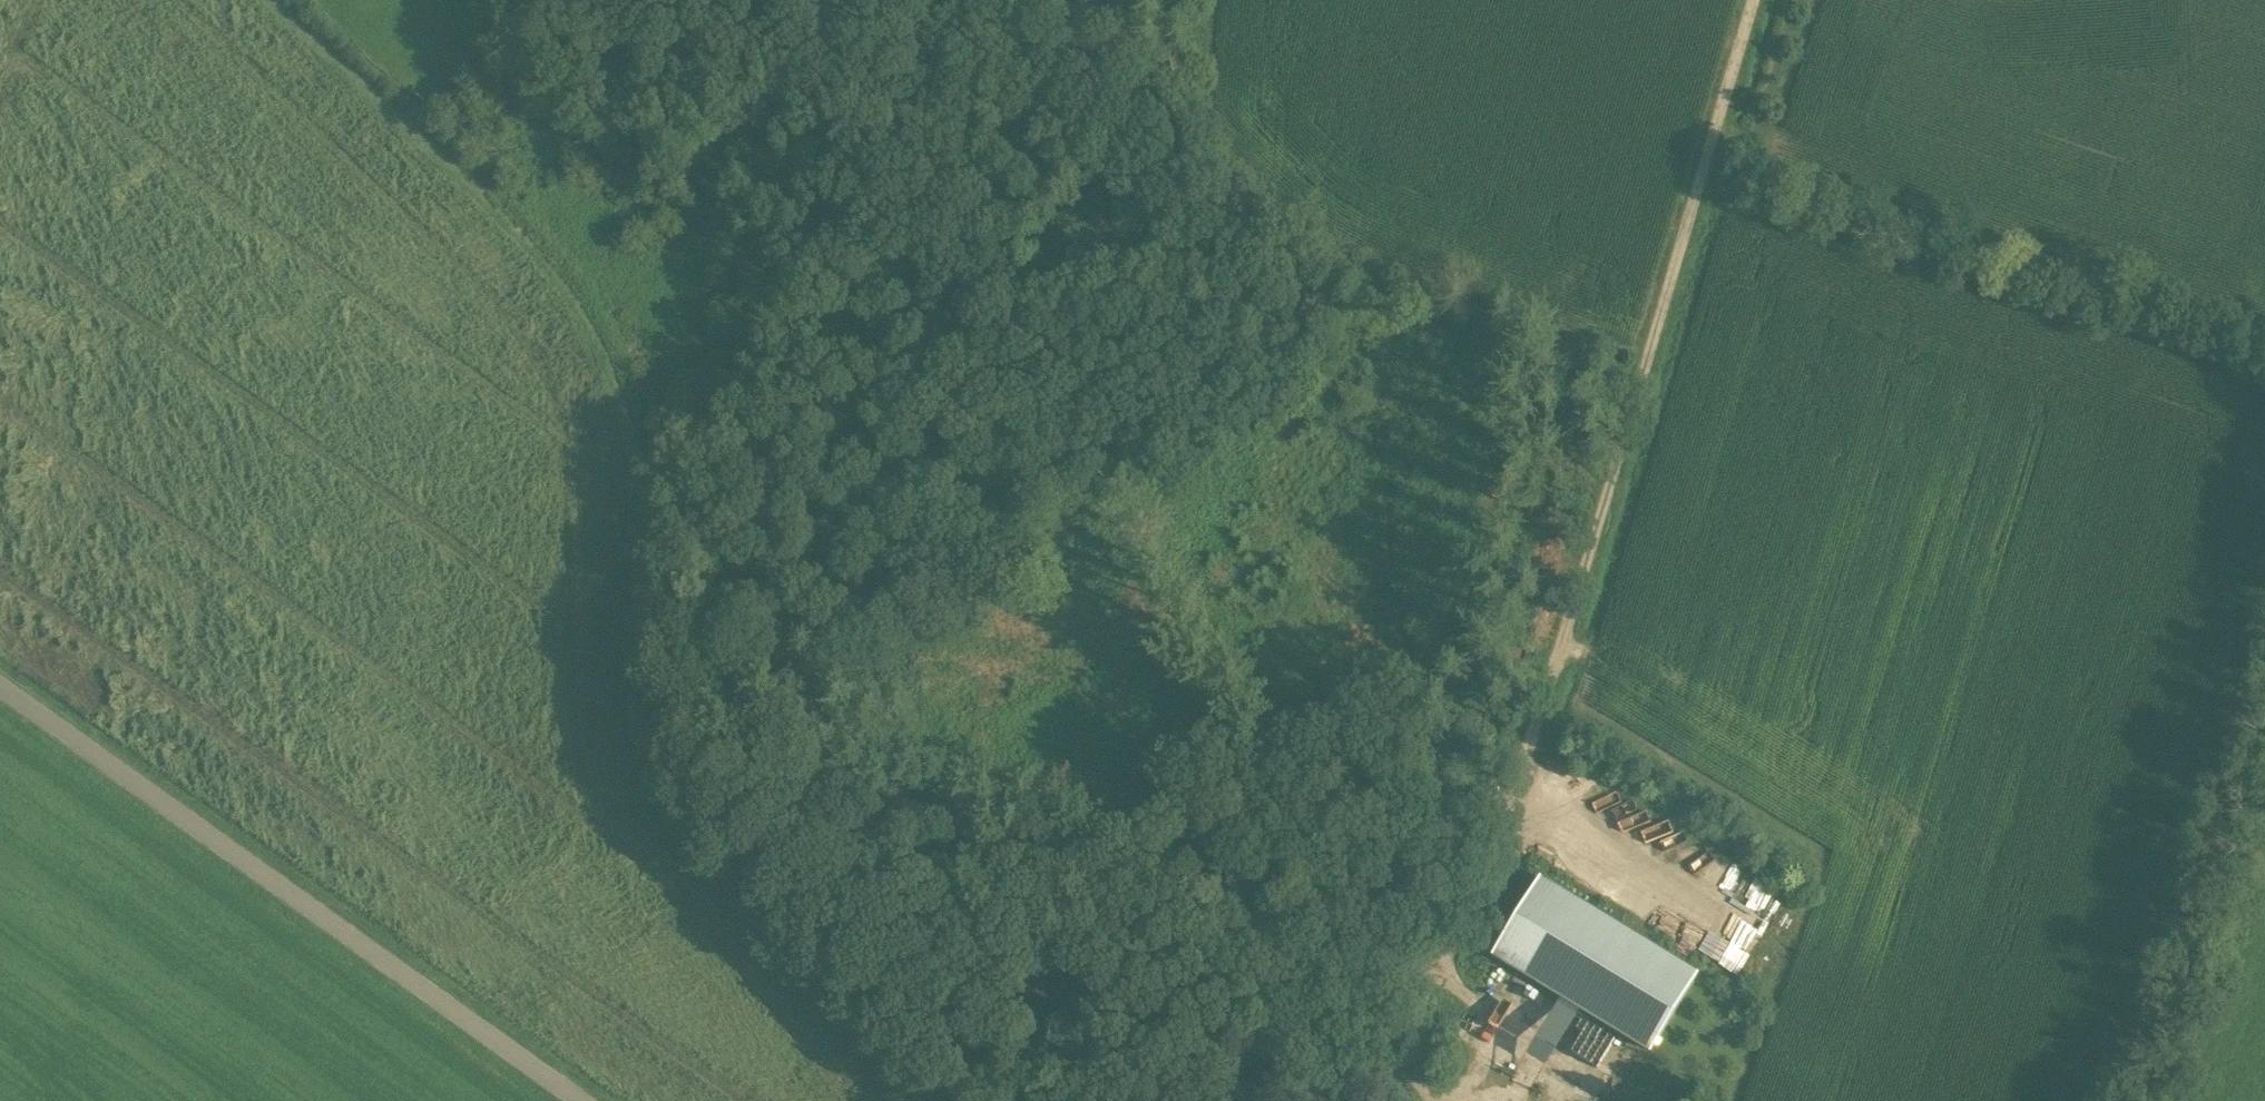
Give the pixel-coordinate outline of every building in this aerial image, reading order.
[(1659,811),(1638,814),(1636,801),(1608,806),(1613,836),(1662,827),(1659,811)] [(1494,952),(1653,1051),(1700,974),(1541,876),(1494,952)] [(1557,1067),(1579,1011),(1558,1003),(1550,1025),(1534,1019),(1529,1034),(1540,1038),(1532,1057),(1557,1067)]
